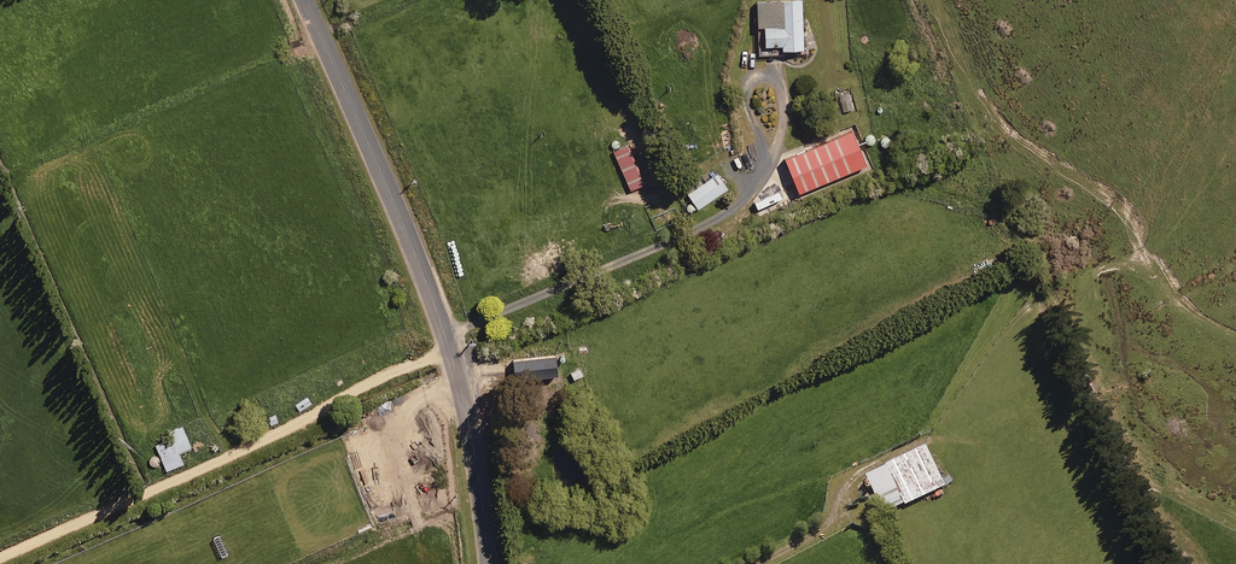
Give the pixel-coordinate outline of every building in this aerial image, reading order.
[(804,51),(802,1),(757,2),(758,28),(764,28),(765,48),(783,47),(783,52),(804,51)] [(866,167),(852,132),(784,160),(799,195),(866,167)] [(628,144),(612,152),(630,192),(646,185),(628,144)] [(717,174),(687,195),(697,211),(728,189),(717,174)] [(787,197),(784,190),(760,200),(763,207),(787,197)] [(557,375),(555,355),(512,360),(514,379),(557,375)] [(580,368),(570,373),(574,381),(584,376),(580,368)] [(312,405),(307,397),(295,405),(299,412),(312,405)] [(276,414),(266,419),(270,427),(280,422),(276,414)] [(191,449),(182,427),(168,432),(171,438),(155,444),(167,472),(183,465),(179,455),(191,449)] [(940,471),(926,443),(865,473),(884,511),(904,501),(906,503),(952,481),(946,468),(940,471)]
